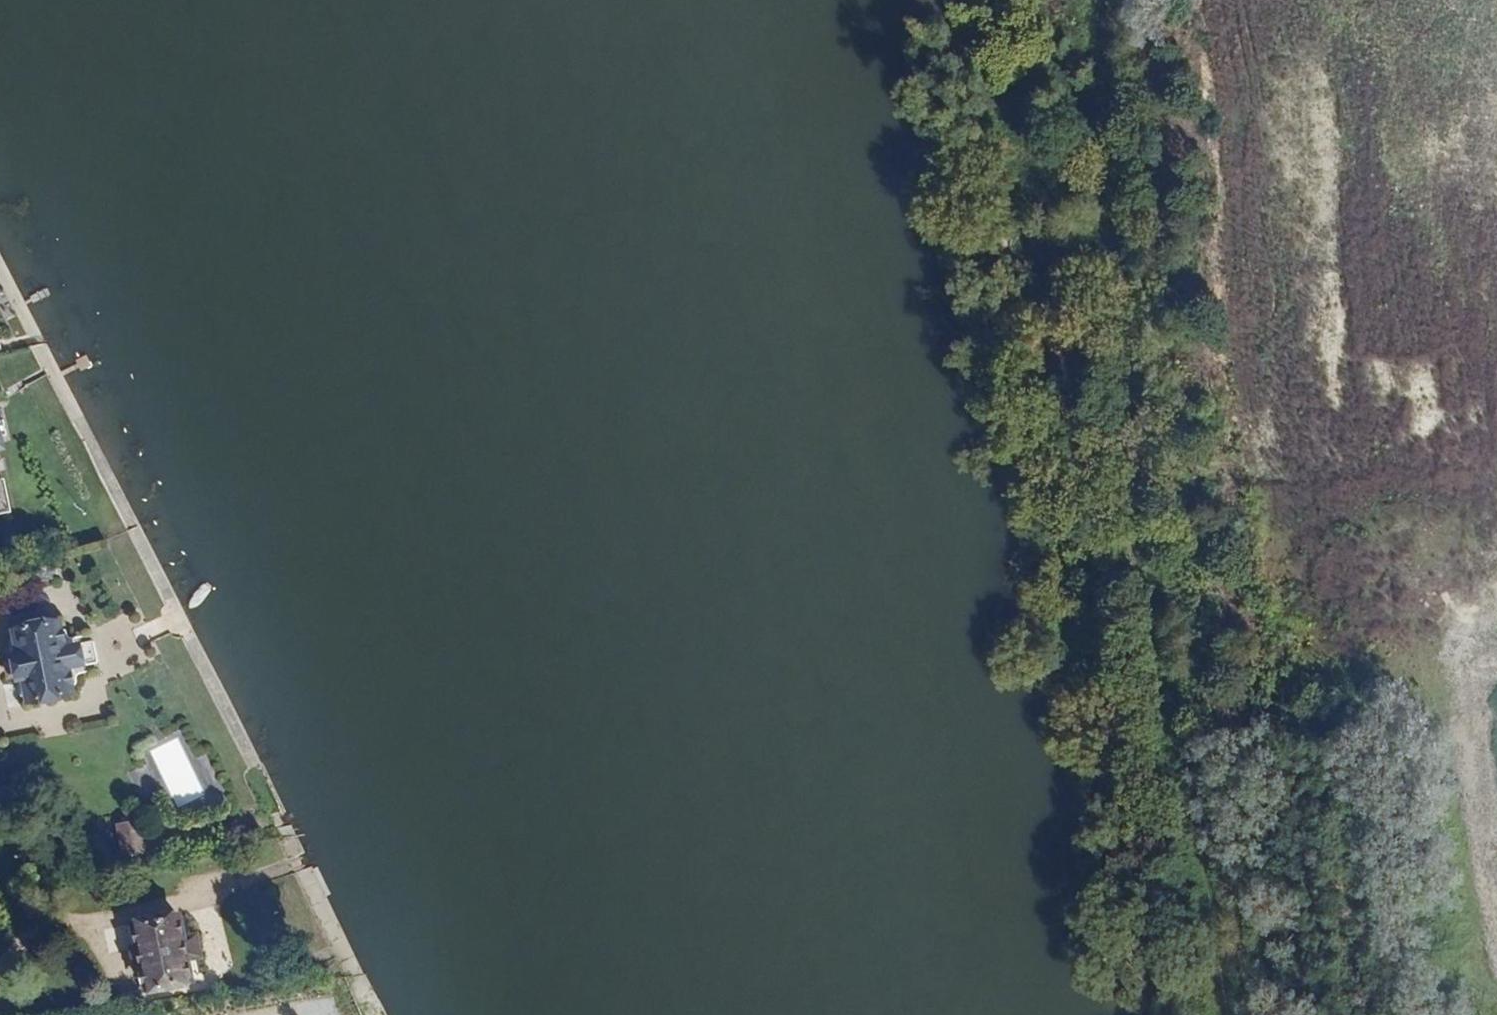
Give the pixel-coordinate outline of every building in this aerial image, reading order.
[(78,636),(63,639),(60,623),(16,633),(21,657),(15,658),(20,679),(25,678),(30,699),(74,690),(71,674),(85,671),(84,665),(98,662),(93,641),(79,644),(78,636)] [(137,854),(132,820),(111,823),(117,857),(137,854)] [(193,935),(178,937),(173,916),(122,926),(127,950),(136,949),(145,988),(186,980),(182,960),(197,957),(193,935)]
